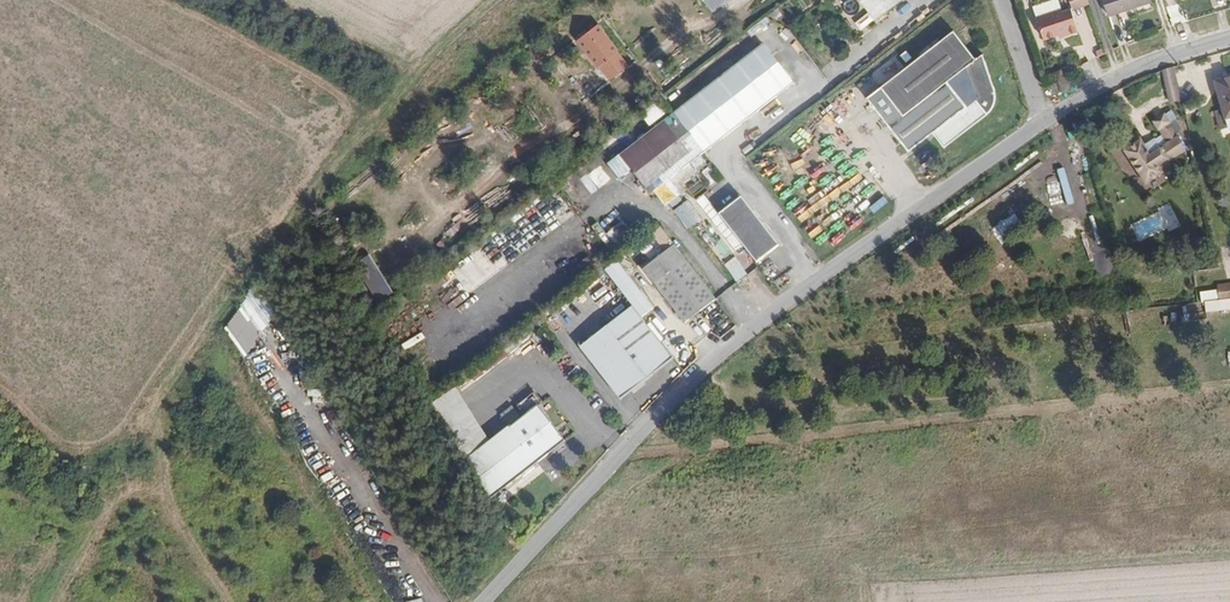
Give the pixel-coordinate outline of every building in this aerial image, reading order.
[(877,22),(906,0),(860,0),(877,22)] [(1051,10),(1077,0),(1074,0),(1052,8),(1050,0),(1047,0),(1051,10)] [(1088,0),(1085,0),(1068,5),(1073,18),(1074,18),(1092,12),(1088,0)] [(1110,24),(1154,10),(1151,0),(1112,0),(1103,3),(1104,4),(1110,24)] [(1103,27),(1110,24),(1104,4),(1096,7),(1103,27)] [(1074,18),(1073,18),(1065,21),(1064,18),(1040,27),(1040,28),(1047,47),(1066,41),(1067,44),(1081,39),(1074,18)] [(609,81),(632,64),(599,22),(577,39),(609,81)] [(1047,47),(1040,28),(1031,31),(1038,50),(1047,47)] [(980,55),(973,61),(950,33),(866,99),(907,152),(932,133),(943,147),(986,114),(992,105),(993,94),(980,55)] [(670,112),(700,151),(789,83),(758,44),(670,112)] [(1168,60),(1156,65),(1163,97),(1175,94),(1168,60)] [(1209,79),(1221,118),(1229,116),(1229,74),(1209,79)] [(1060,77),(1051,83),(1055,91),(1065,86),(1060,77)] [(1174,124),(1163,103),(1146,115),(1155,130),(1148,134),(1146,132),(1137,138),(1134,134),(1120,143),(1140,173),(1153,164),(1150,159),(1160,151),(1162,154),(1170,149),(1177,152),(1173,135),(1169,128),(1174,124)] [(1214,125),(1220,124),(1216,108),(1209,109),(1214,125)] [(646,193),(700,151),(670,112),(615,154),(646,193)] [(1221,118),(1223,127),(1229,125),(1229,116),(1221,118)] [(675,210),(688,229),(703,219),(689,200),(675,210)] [(724,219),(762,268),(784,252),(745,203),(724,219)] [(585,245),(593,256),(604,247),(596,236),(585,245)] [(683,322),(714,299),(673,245),(642,270),(683,322)] [(398,300),(368,256),(351,268),(380,312),(398,300)] [(735,279),(742,276),(734,261),(728,264),(735,279)] [(1215,286),(1218,300),(1229,298),(1229,283),(1215,286)] [(654,374),(672,360),(632,308),(581,348),(620,400),(640,384),(634,376),(647,365),(654,374)] [(640,384),(654,374),(647,365),(634,376),(640,384)] [(533,404),(465,463),(491,496),(538,459),(540,451),(563,440),(533,404)] [(544,457),(551,466),(550,466),(558,476),(578,459),(564,441),(544,457)]
